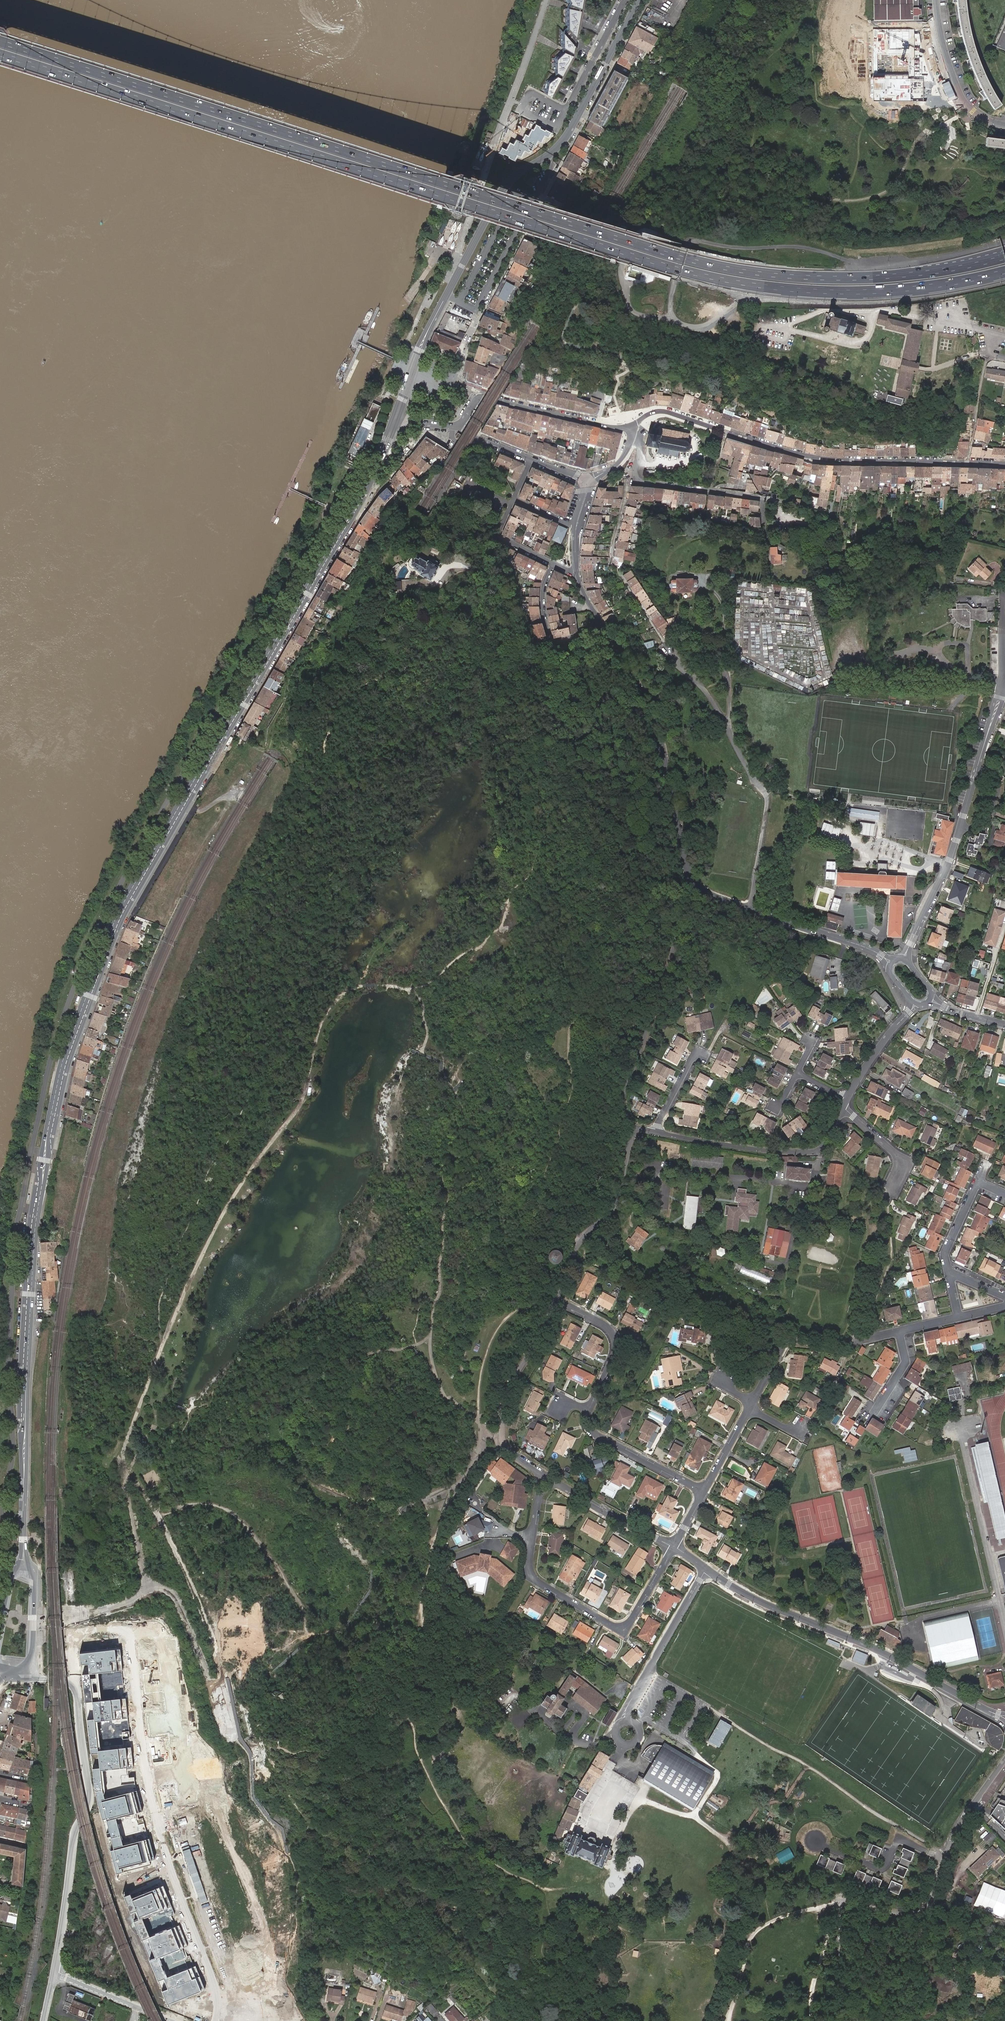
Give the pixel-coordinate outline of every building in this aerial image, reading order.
[(583,0),(564,0),(566,4),(568,4),(581,9),(583,0)] [(875,22),(920,21),(920,16),(922,16),(922,10),(920,10),(920,0),(875,0),(875,22)] [(988,99),(995,110),(1003,106),(989,83),(984,73),(975,51),(968,22),(965,1),(965,0),(956,0),(957,3),(958,17),(960,29),(962,37),(969,61),(972,68),(983,91),(988,99)] [(576,38),(581,11),(566,8),(564,8),(565,25),(566,27),(576,38)] [(992,45),(1004,51),(1004,14),(992,45)] [(640,21),(637,26),(653,35),(656,29),(640,21)] [(642,47),(650,51),(658,37),(653,35),(637,26),(630,40),(642,47)] [(576,38),(566,27),(562,32),(575,46),(576,38)] [(915,28),(873,29),(874,102),(894,101),(923,101),(923,77),(914,78),(914,43),(920,43),(920,33),(915,33),(915,28)] [(575,46),(562,32),(560,29),(560,46),(562,47),(574,54),(575,46)] [(630,40),(622,55),(634,61),(642,47),(630,40)] [(574,54),(562,47),(563,52),(574,56),(574,54)] [(563,77),(574,56),(563,52),(561,51),(554,58),(554,71),(555,72),(563,77)] [(634,61),(622,55),(618,62),(630,68),(634,61)] [(632,78),(614,69),(588,119),(606,128),(632,78)] [(553,98),(562,79),(556,76),(554,75),(546,81),(544,93),(553,98)] [(985,100),(988,99),(983,91),(980,93),(983,98),(985,100)] [(600,136),(604,127),(590,120),(585,129),(600,136)] [(507,150),(502,148),(500,153),(515,161),(517,156),(521,158),(525,151),(530,153),(534,145),(536,146),(539,141),(541,143),(545,136),(549,138),(551,133),(546,130),(545,132),(540,129),(540,127),(536,125),(533,131),(532,130),(528,136),(525,134),(523,140),(525,141),(524,144),(517,140),(514,145),(510,143),(507,150)] [(579,135),(574,144),(585,149),(590,140),(586,138),(579,135)] [(1000,140),(987,138),(987,147),(1004,149),(1004,140),(1000,140)] [(574,144),(570,152),(582,158),(586,150),(585,149),(574,144)] [(582,158),(570,152),(560,171),(568,175),(572,177),(573,174),(582,158)] [(560,171),(556,178),(564,182),(568,175),(560,171)] [(444,234),(449,219),(445,218),(440,232),(444,234)] [(538,244),(527,239),(524,245),(534,250),(538,244)] [(532,256),(534,250),(524,245),(521,251),(532,256)] [(529,262),(532,256),(521,251),(518,256),(529,262)] [(526,267),(529,262),(518,256),(515,262),(526,267)] [(523,272),(526,267),(515,262),(512,266),(523,272)] [(521,277),(523,272),(512,266),(510,271),(521,277)] [(510,271),(508,270),(505,274),(519,282),(522,277),(521,277),(510,271)] [(519,282),(505,274),(503,279),(517,286),(519,282)] [(517,286),(503,279),(494,296),(504,301),(525,312),(535,295),(517,286)] [(710,293),(708,300),(721,303),(723,296),(710,293)] [(504,301),(494,296),(489,306),(499,311),(504,301)] [(487,311),(479,325),(496,331),(500,324),(492,319),(494,314),(487,311)] [(865,337),(867,329),(847,323),(849,318),(843,317),(842,320),(840,320),(834,318),(834,316),(833,314),(832,314),(831,315),(830,317),(829,316),(825,329),(826,330),(825,331),(826,333),(827,334),(829,333),(830,330),(836,332),(836,333),(840,334),(839,335),(842,336),(843,335),(854,339),(855,334),(865,337)] [(916,364),(923,332),(911,330),(911,326),(888,320),(889,318),(880,316),(878,325),(886,327),(886,330),(909,335),(903,365),(896,397),(901,398),(901,399),(889,397),(888,402),(889,403),(890,403),(903,406),(904,400),(904,399),(908,400),(914,375),(918,376),(919,368),(920,365),(916,364)] [(455,354),(463,338),(441,329),(442,326),(439,325),(436,333),(435,333),(431,340),(434,345),(455,354)] [(508,347),(513,348),(515,344),(516,338),(505,334),(501,345),(496,343),(494,351),(506,355),(508,347)] [(483,339),(480,347),(494,351),(496,343),(483,339)] [(491,369),(498,371),(508,356),(506,355),(494,351),(480,347),(475,364),(487,368),(492,353),(493,353),(489,364),(493,365),(491,369)] [(477,366),(467,362),(465,373),(468,374),(474,376),(477,366)] [(467,382),(482,387),(488,370),(477,366),(474,376),(468,374),(466,380),(467,382)] [(482,387),(488,388),(498,371),(491,369),(488,368),(488,370),(482,387)] [(526,369),(521,368),(520,370),(519,369),(512,380),(514,380),(509,397),(519,399),(523,382),(526,369)] [(992,369),(992,370),(986,369),(985,377),(990,378),(990,379),(1004,381),(1004,379),(1004,371),(992,369)] [(590,376),(588,384),(600,387),(602,379),(590,376)] [(514,380),(512,380),(503,395),(509,397),(514,380)] [(523,382),(519,399),(527,401),(531,387),(531,384),(523,382)] [(544,390),(541,404),(548,405),(550,392),(552,384),(545,382),(544,387),(544,390)] [(531,387),(527,401),(534,402),(537,389),(538,386),(534,385),(534,388),(531,387)] [(650,406),(653,394),(650,394),(650,392),(652,391),(652,388),(648,389),(646,395),(644,400),(642,406),(643,407),(650,406)] [(534,402),(541,404),(544,390),(537,389),(534,402)] [(557,393),(554,407),(568,410),(571,395),(560,392),(560,389),(558,389),(557,393)] [(550,392),(548,405),(554,407),(557,393),(550,392)] [(650,406),(657,404),(661,393),(658,393),(653,394),(650,406)] [(657,404),(670,406),(674,394),(661,393),(657,404)] [(674,394),(670,406),(675,407),(679,395),(674,394)] [(571,395),(568,410),(574,412),(577,400),(578,396),(571,395)] [(685,398),(679,395),(675,407),(681,409),(685,398)] [(686,395),(685,398),(681,409),(688,412),(693,400),(693,398),(686,395)] [(636,401),(634,409),(643,407),(642,406),(644,400),(637,398),(636,401)] [(577,400),(574,412),(579,413),(593,415),(594,414),(595,414),(596,414),(596,413),(597,413),(597,412),(598,412),(598,411),(601,401),(594,399),(592,404),(577,400)] [(628,400),(625,411),(634,409),(636,401),(628,400)] [(700,403),(693,400),(688,412),(695,414),(699,404),(700,403)] [(967,401),(964,401),(962,411),(973,412),(974,402),(967,401)] [(372,402),(361,426),(369,430),(381,406),(379,405),(372,402)] [(695,414),(702,416),(705,406),(699,404),(695,414)] [(502,407),(497,406),(490,418),(497,420),(502,407)] [(702,416),(708,419),(712,409),(705,406),(702,416)] [(508,408),(502,407),(497,420),(500,421),(503,421),(508,408)] [(508,427),(514,410),(508,408),(503,421),(504,422),(502,425),(508,427)] [(710,419),(719,422),(723,413),(717,411),(712,409),(708,419),(710,419)] [(535,415),(514,410),(508,427),(506,430),(530,438),(535,415)] [(723,413),(719,422),(729,426),(731,419),(732,416),(723,413)] [(542,417),(535,415),(530,438),(536,439),(537,435),(542,417)] [(545,434),(549,418),(542,417),(537,435),(541,436),(544,437),(545,436),(545,434)] [(500,421),(497,420),(490,418),(484,426),(496,431),(500,421)] [(552,435),(556,420),(549,418),(545,434),(552,435)] [(740,418),(739,422),(737,429),(742,431),(746,420),(740,418)] [(742,431),(749,433),(754,420),(747,418),(746,420),(742,431)] [(986,419),(978,418),(977,425),(985,426),(986,419)] [(739,422),(731,419),(729,426),(737,429),(739,422)] [(998,421),(986,419),(985,426),(997,428),(998,423),(998,421)] [(563,422),(556,420),(552,435),(552,438),(559,439),(560,437),(560,436),(563,422)] [(749,433),(756,435),(760,423),(754,420),(749,433)] [(502,442),(506,430),(508,427),(502,425),(504,422),(503,421),(499,431),(496,431),(493,438),(502,442)] [(571,423),(563,422),(560,436),(567,437),(571,423)] [(574,439),(577,425),(571,423),(567,437),(567,440),(570,440),(569,445),(573,446),(573,443),(574,439)] [(767,431),(768,426),(760,423),(756,435),(764,438),(767,431)] [(585,427),(577,425),(574,439),(582,441),(585,427)] [(361,426),(349,454),(357,458),(369,430),(361,426)] [(480,433),(493,438),(496,431),(484,426),(480,433)] [(645,445),(647,447),(650,446),(656,447),(656,450),(657,450),(658,449),(666,450),(665,451),(666,452),(668,450),(676,452),(677,453),(676,458),(686,460),(687,453),(694,452),(695,442),(690,436),(688,436),(689,434),(690,432),(689,431),(688,432),(684,432),(682,430),(681,431),(670,430),(668,428),(667,429),(661,429),(663,428),(661,426),(659,428),(658,435),(651,434),(649,431),(648,433),(649,435),(648,444),(645,445)] [(592,428),(585,427),(582,441),(580,447),(588,448),(588,445),(592,428)] [(600,430),(592,428),(588,445),(596,447),(600,430)] [(526,451),(530,438),(506,430),(502,442),(526,451)] [(607,432),(600,430),(596,447),(598,447),(597,450),(594,467),(599,465),(600,462),(600,459),(602,452),(607,432)] [(975,438),(975,440),(976,440),(978,441),(979,439),(986,440),(988,431),(984,431),(976,430),(974,438),(975,438)] [(764,438),(771,440),(773,433),(767,431),(764,438)] [(610,449),(614,434),(611,433),(607,432),(602,452),(604,452),(605,449),(610,450),(610,449)] [(771,440),(782,444),(785,437),(773,433),(771,440)] [(621,435),(614,434),(610,449),(617,451),(621,435)] [(426,437),(419,446),(426,453),(425,456),(426,457),(437,443),(426,437)] [(782,444),(794,447),(796,440),(785,437),(782,444)] [(536,439),(530,438),(526,451),(533,454),(536,441),(536,439)] [(743,443),(727,438),(722,453),(735,457),(727,483),(734,485),(736,477),(740,478),(742,471),(739,470),(739,469),(744,453),(741,452),(743,443)] [(543,442),(543,441),(540,440),(540,442),(536,441),(533,454),(536,455),(540,456),(543,442)] [(794,447),(804,450),(806,443),(796,440),(794,447)] [(968,441),(958,441),(958,447),(957,456),(957,457),(964,458),(968,441)] [(540,456),(547,459),(550,444),(543,442),(540,456)] [(843,457),(843,455),(844,448),(844,443),(840,442),(839,448),(830,447),(830,455),(843,457)] [(431,458),(435,461),(437,459),(440,461),(449,451),(437,443),(426,457),(424,460),(427,463),(431,458)] [(547,459),(554,461),(557,447),(558,445),(550,443),(550,444),(547,459)] [(573,446),(570,456),(568,466),(583,469),(587,449),(580,448),(578,458),(576,457),(579,444),(573,443),(573,446)] [(739,469),(744,471),(744,469),(743,468),(744,462),(746,462),(750,445),(743,443),(741,452),(744,453),(739,469)] [(807,443),(805,450),(805,452),(814,453),(815,445),(807,443)] [(759,448),(750,445),(746,462),(755,464),(759,448)] [(814,453),(822,455),(823,446),(815,445),(814,453)] [(980,457),(991,457),(993,446),(993,445),(991,445),(991,447),(982,447),(980,457)] [(419,446),(414,452),(424,460),(426,457),(425,456),(426,453),(419,446)] [(822,455),(830,455),(830,447),(823,446),(822,455)] [(908,455),(916,455),(916,446),(908,446),(908,455)] [(998,457),(1000,447),(993,446),(991,457),(998,457)] [(554,461),(561,464),(563,455),(565,449),(557,447),(554,461)] [(766,450),(759,448),(755,464),(760,466),(760,468),(758,468),(757,471),(761,472),(762,469),(764,460),(766,450)] [(615,459),(617,451),(610,449),(610,450),(609,455),(607,463),(615,459)] [(774,453),(766,450),(764,460),(771,462),(772,461),(774,453)] [(424,460),(414,452),(409,459),(422,470),(429,464),(427,463),(424,460)] [(780,463),(783,454),(774,452),(774,453),(772,461),(775,462),(780,463)] [(513,459),(500,453),(498,458),(496,462),(501,464),(500,466),(503,468),(504,465),(509,468),(513,459)] [(790,456),(783,454),(780,463),(778,470),(785,472),(788,463),(790,456)] [(568,466),(570,456),(563,455),(561,464),(568,466)] [(797,458),(790,456),(788,463),(794,465),(797,458)] [(803,460),(797,458),(794,465),(801,467),(803,461),(803,460)] [(409,459),(404,464),(416,476),(420,472),(422,473),(423,471),(422,470),(409,459)] [(523,463),(513,459),(509,468),(509,469),(513,471),(520,474),(524,465),(523,463)] [(812,464),(805,462),(802,479),(805,479),(805,476),(809,477),(812,464)] [(414,485),(417,481),(414,478),(416,476),(404,464),(399,471),(411,481),(412,482),(414,485)] [(425,473),(431,466),(429,464),(422,470),(423,471),(425,473)] [(819,464),(812,464),(809,477),(805,476),(805,479),(807,480),(813,481),(813,479),(814,474),(815,474),(816,472),(818,472),(819,464)] [(814,474),(813,479),(822,481),(822,477),(831,478),(832,475),(833,465),(819,464),(818,472),(816,472),(815,474),(814,474)] [(851,466),(841,465),(841,476),(840,489),(842,489),(851,490),(851,466)] [(860,466),(851,466),(851,490),(851,494),(851,496),(853,496),(853,492),(854,492),(854,482),(857,482),(857,485),(860,485),(860,466)] [(878,466),(860,466),(860,485),(860,488),(865,488),(865,483),(878,484),(878,483),(878,466)] [(906,486),(906,466),(896,466),(895,486),(906,486)] [(914,466),(906,466),(906,486),(909,486),(909,482),(909,477),(912,477),(912,482),(914,482),(914,477),(914,466)] [(923,467),(914,466),(914,477),(923,477),(923,467)] [(532,467),(525,482),(537,487),(538,484),(543,473),(532,467)] [(932,467),(923,467),(923,477),(932,477),(932,467)] [(941,467),(932,467),(932,477),(932,484),(941,485),(941,483),(941,467)] [(961,467),(951,467),(951,477),(951,480),(951,482),(960,482),(960,480),(961,467)] [(969,467),(961,467),(960,480),(963,480),(968,481),(969,467)] [(978,468),(969,467),(968,481),(968,485),(967,494),(975,495),(976,490),(977,486),(978,468)] [(992,468),(978,468),(977,486),(976,490),(978,490),(980,490),(981,485),(981,482),(984,482),(984,487),(991,487),(991,486),(992,468)] [(761,472),(760,475),(767,477),(768,474),(769,471),(762,469),(761,472)] [(399,471),(395,476),(405,486),(411,481),(399,471)] [(511,485),(515,487),(520,474),(513,471),(509,480),(512,482),(511,485)] [(785,472),(783,477),(788,478),(787,483),(793,484),(794,475),(785,472)] [(549,475),(543,473),(538,484),(544,487),(549,475)] [(753,480),(762,495),(767,496),(768,491),(764,490),(762,485),(766,486),(768,478),(767,477),(760,475),(753,473),(753,480)] [(555,478),(549,475),(544,487),(547,488),(548,485),(551,486),(555,478)] [(395,476),(391,481),(392,483),(400,491),(405,486),(395,476)] [(829,492),(831,478),(822,477),(822,481),(820,490),(829,492)] [(561,480),(555,478),(551,486),(551,488),(556,490),(561,480)] [(754,493),(757,494),(759,492),(752,480),(747,479),(745,491),(754,493)] [(567,483),(561,480),(556,490),(563,493),(567,483)] [(537,487),(525,482),(519,497),(525,500),(528,494),(532,496),(533,494),(535,489),(537,487)] [(392,483),(380,495),(388,503),(400,491),(392,483)] [(575,486),(567,483),(563,493),(561,496),(570,500),(575,486)] [(538,484),(537,487),(535,489),(542,492),(544,487),(538,484)] [(932,484),(932,487),(932,493),(934,493),(940,493),(941,486),(941,485),(932,484)] [(606,488),(599,488),(595,499),(606,499),(623,499),(624,485),(619,485),(619,492),(606,491),(606,488)] [(632,485),(629,499),(639,502),(639,499),(642,499),(643,486),(632,485)] [(963,485),(959,485),(959,488),(959,494),(967,494),(968,485),(963,485)] [(655,488),(643,486),(642,499),(654,500),(655,488)] [(655,488),(654,500),(655,500),(656,497),(663,498),(664,489),(655,488)] [(674,490),(664,489),(663,498),(673,500),(674,490)] [(829,492),(820,490),(817,505),(827,507),(829,492)] [(691,492),(683,491),(682,502),(682,503),(682,506),(689,507),(690,504),(690,502),(691,492)] [(704,509),(706,504),(707,494),(697,493),(696,502),(696,508),(704,509)] [(533,494),(532,496),(530,502),(536,504),(539,499),(539,497),(533,494)] [(380,495),(368,511),(377,517),(388,503),(380,495)] [(716,495),(709,495),(708,504),(707,509),(714,510),(714,508),(716,495)] [(724,496),(716,495),(714,508),(723,509),(724,496)] [(732,507),(733,497),(725,496),(724,496),(723,509),(731,510),(732,507)] [(741,508),(742,499),(733,497),(732,507),(741,508)] [(544,501),(542,507),(548,509),(552,500),(546,498),(544,501)] [(544,501),(539,499),(536,504),(542,507),(544,501)] [(552,499),(552,500),(548,509),(554,512),(557,506),(558,502),(552,499)] [(567,510),(569,502),(563,499),(562,501),(559,500),(558,502),(557,506),(567,510)] [(606,499),(595,499),(592,507),(604,507),(605,503),(606,499)] [(621,508),(623,499),(606,499),(605,503),(613,503),(612,507),(621,508)] [(629,499),(627,506),(637,508),(639,502),(629,499)] [(749,509),(750,500),(742,499),(741,508),(749,509)] [(759,501),(750,500),(749,509),(757,510),(759,501)] [(515,505),(511,516),(517,519),(522,508),(515,505)] [(565,517),(567,510),(557,506),(554,512),(565,517)] [(637,508),(627,506),(625,515),(635,517),(637,508)] [(527,511),(522,508),(517,519),(520,520),(519,521),(522,523),(527,511)] [(377,517),(368,511),(360,523),(372,531),(380,518),(377,517)] [(522,523),(521,526),(527,528),(533,513),(527,511),(522,523)] [(539,516),(533,513),(527,528),(523,536),(529,538),(531,534),(533,531),(539,516)] [(731,514),(730,522),(737,523),(738,515),(731,514)] [(602,515),(590,515),(587,523),(599,523),(600,523),(602,515)] [(635,517),(625,515),(623,523),(633,525),(635,517)] [(546,519),(539,516),(533,531),(536,532),(535,534),(539,536),(542,529),(546,519)] [(750,517),(751,526),(760,527),(759,517),(750,517)] [(841,527),(850,527),(850,517),(838,517),(841,527)] [(552,521),(546,519),(542,529),(547,531),(552,521)] [(509,521),(506,528),(514,531),(517,524),(515,523),(509,521)] [(558,524),(552,521),(547,531),(546,534),(550,535),(548,540),(550,541),(558,524)] [(367,538),(372,531),(360,523),(355,531),(367,538)] [(633,525),(623,523),(621,530),(631,533),(633,525)] [(568,528),(559,524),(552,540),(562,544),(568,528)] [(514,531),(506,528),(502,535),(511,539),(514,531)] [(592,538),(594,530),(585,530),(582,537),(592,538)] [(631,533),(621,530),(619,540),(630,543),(633,533),(631,533)] [(836,531),(826,530),(825,538),(835,539),(836,531)] [(367,538),(355,531),(346,547),(360,555),(369,539),(367,538)] [(631,541),(637,543),(640,535),(634,533),(631,541)] [(515,540),(520,543),(523,536),(517,534),(515,538),(515,540)] [(537,539),(533,549),(539,551),(543,543),(543,541),(537,539)] [(783,543),(770,539),(769,549),(770,549),(775,548),(781,548),(783,543)] [(617,548),(626,550),(628,551),(630,543),(619,540),(617,548)] [(549,545),(543,543),(539,551),(545,554),(547,550),(549,545)] [(503,545),(503,546),(500,552),(505,554),(508,548),(503,545)] [(346,547),(343,551),(357,560),(360,555),(346,547)] [(512,558),(515,551),(508,548),(505,554),(512,558)] [(620,565),(622,566),(624,559),(626,550),(617,548),(615,556),(622,558),(621,560),(620,565)] [(775,548),(770,549),(771,565),(780,564),(780,554),(776,554),(775,548)] [(624,559),(635,561),(637,553),(628,551),(626,550),(624,559)] [(357,560),(343,551),(339,559),(353,566),(357,560)] [(524,555),(517,552),(513,561),(517,563),(515,568),(517,569),(519,564),(524,555)] [(428,562),(420,557),(421,556),(417,554),(415,554),(413,554),(413,555),(409,563),(409,564),(409,565),(409,566),(410,567),(413,569),(415,567),(422,571),(420,574),(430,580),(438,566),(437,565),(437,563),(437,562),(436,560),(435,559),(434,559),(433,559),(431,560),(431,561),(429,560),(428,562)] [(525,567),(529,558),(524,555),(519,564),(517,569),(522,571),(525,567)] [(531,569),(535,561),(529,558),(525,567),(531,570),(531,569)] [(330,573),(345,580),(353,566),(339,559),(330,573)] [(542,564),(535,561),(531,569),(531,570),(529,573),(530,574),(529,577),(534,579),(535,576),(537,574),(542,564)] [(986,566),(982,562),(978,565),(975,561),(968,568),(973,574),(976,571),(978,574),(985,580),(991,573),(985,567),(986,566)] [(548,567),(542,564),(537,574),(543,577),(548,567)] [(598,574),(597,568),(582,570),(583,577),(598,574)] [(628,581),(636,576),(632,569),(624,575),(628,581)] [(554,570),(552,577),(562,582),(565,583),(567,576),(554,570)] [(727,573),(726,573),(725,580),(733,581),(734,573),(730,573),(730,571),(727,571),(727,573)] [(345,580),(330,573),(325,581),(339,589),(345,580)] [(598,574),(583,577),(584,582),(584,583),(599,580),(598,574)] [(640,581),(636,576),(628,581),(631,587),(640,581)] [(562,582),(552,577),(548,586),(558,591),(562,582)] [(677,591),(696,590),(698,588),(697,585),(698,585),(698,582),(697,582),(697,580),(696,580),(696,578),(695,578),(692,578),(692,577),(677,578),(677,579),(672,579),(671,581),(671,582),(670,584),(670,587),(672,588),(672,589),(673,591),(677,590),(677,591)] [(385,591),(396,591),(395,579),(391,580),(391,586),(384,586),(385,591)] [(591,598),(595,605),(606,598),(607,598),(599,580),(584,583),(587,591),(591,598)] [(334,598),(339,589),(325,581),(316,596),(325,602),(330,595),(334,598)] [(645,588),(640,581),(631,587),(636,594),(645,588)] [(539,597),(539,587),(532,586),(530,586),(530,592),(524,592),(524,596),(530,596),(539,597)] [(555,597),(561,599),(562,596),(557,594),(558,591),(548,586),(547,594),(555,597)] [(651,597),(645,588),(636,594),(642,603),(651,597)] [(547,594),(547,602),(555,604),(555,597),(547,594)] [(321,618),(327,622),(336,608),(325,602),(316,596),(307,610),(321,618)] [(539,606),(539,597),(530,596),(530,606),(539,606)] [(656,605),(651,597),(642,603),(647,611),(656,605)] [(595,605),(600,613),(611,606),(606,598),(595,605)] [(547,609),(548,616),(558,614),(556,605),(555,604),(547,602),(547,609)] [(985,620),(986,619),(986,609),(986,608),(973,609),(967,603),(957,604),(956,604),(956,608),(952,609),(952,614),(957,622),(965,626),(970,626),(970,619),(972,619),(973,620),(985,620)] [(658,609),(656,605),(647,611),(650,615),(658,609)] [(540,613),(539,606),(530,606),(530,615),(540,613)] [(607,622),(617,616),(611,606),(600,613),(607,622)] [(661,613),(658,609),(650,615),(653,619),(661,613)] [(303,617),(315,623),(317,625),(321,618),(307,610),(303,617)] [(530,615),(532,625),(541,622),(540,613),(530,615)] [(658,627),(666,621),(661,613),(653,619),(658,627)] [(559,621),(564,620),(564,618),(559,619),(558,614),(548,616),(550,623),(559,621)] [(574,615),(568,616),(567,616),(569,627),(571,634),(578,632),(574,615)] [(300,623),(311,630),(315,623),(303,617),(300,623)] [(565,627),(565,624),(561,625),(559,621),(550,623),(552,630),(565,627)] [(658,627),(663,636),(672,630),(671,629),(668,624),(666,621),(658,627)] [(541,622),(532,625),(537,640),(546,637),(541,622)] [(297,628),(308,635),(311,630),(300,623),(297,628)] [(569,627),(565,627),(552,630),(554,637),(571,634),(569,627)] [(293,634),(305,641),(308,635),(297,628),(293,634)] [(663,636),(667,641),(675,635),(672,630),(663,636)] [(287,644),(299,651),(305,641),(293,634),(287,644)] [(647,648),(655,646),(654,640),(645,642),(647,648)] [(282,654),(293,660),(299,651),(287,644),(282,654)] [(276,665),(285,670),(290,663),(291,663),(293,660),(282,654),(276,665)] [(273,669),(284,676),(287,671),(285,670),(276,665),(273,669)] [(268,678),(279,684),(284,676),(273,669),(268,678)] [(277,688),(279,684),(268,678),(266,682),(277,688)] [(277,688),(266,682),(263,686),(274,693),(277,688)] [(263,686),(257,697),(268,703),(274,693),(263,686)] [(268,703),(257,697),(254,702),(265,709),(268,703)] [(265,709),(254,702),(251,707),(262,714),(265,709)] [(251,707),(243,721),(254,727),(262,714),(251,707)] [(235,735),(238,736),(246,741),(254,727),(243,721),(235,735)] [(848,807),(847,815),(878,819),(880,811),(848,807)] [(942,854),(946,855),(956,823),(950,821),(951,816),(939,812),(938,818),(941,818),(931,852),(941,855),(942,854)] [(860,821),(859,834),(873,835),(875,823),(860,821)] [(842,828),(824,822),(820,834),(838,840),(842,828)] [(1002,824),(1000,830),(998,829),(995,838),(996,839),(995,843),(1004,846),(1004,845),(1004,841),(1003,841),(1004,834),(1004,825),(1002,824)] [(987,837),(988,836),(983,834),(982,837),(978,836),(977,839),(973,837),(967,854),(976,856),(978,850),(975,849),(977,845),(985,848),(988,838),(987,837)] [(827,869),(836,869),(836,861),(827,860),(827,869)] [(977,879),(980,868),(978,867),(977,870),(971,868),(969,873),(974,875),(973,878),(977,879)] [(988,872),(980,868),(977,879),(987,883),(990,876),(987,875),(988,872)] [(827,871),(826,879),(834,879),(834,871),(827,871)] [(880,875),(868,874),(838,872),(837,885),(891,888),(907,889),(907,877),(887,875),(880,875)] [(969,886),(954,880),(947,899),(961,905),(969,886)] [(906,897),(907,889),(891,888),(891,896),(904,897),(906,897)] [(902,937),(904,897),(891,896),(889,936),(902,937)] [(839,911),(841,899),(834,897),(831,909),(839,911)] [(955,911),(944,906),(938,919),(950,924),(951,920),(949,919),(952,914),(954,915),(955,911)] [(994,908),(983,943),(995,947),(1004,915),(1004,911),(994,908)] [(841,925),(844,918),(828,913),(826,920),(841,925)] [(130,921),(126,929),(136,932),(143,935),(146,927),(132,922),(130,921)] [(937,933),(934,932),(929,943),(937,946),(942,948),(949,933),(947,932),(949,928),(941,924),(937,933)] [(126,929),(120,943),(131,947),(133,941),(138,944),(140,939),(134,937),(136,932),(126,929)] [(120,943),(115,957),(126,961),(130,950),(137,953),(138,950),(131,947),(120,943)] [(829,961),(816,956),(810,975),(823,979),(829,961)] [(115,957),(108,974),(123,979),(128,965),(134,968),(135,964),(126,961),(115,957)] [(951,962),(940,958),(938,963),(948,966),(946,973),(947,973),(945,982),(946,982),(950,972),(948,971),(951,964),(951,962)] [(948,966),(938,963),(937,967),(933,966),(930,978),(945,983),(945,982),(947,973),(946,973),(948,966)] [(962,975),(950,972),(946,982),(958,986),(962,975)] [(108,974),(105,983),(123,989),(126,981),(123,979),(108,974)] [(968,986),(977,988),(979,984),(968,981),(969,977),(964,976),(959,993),(966,995),(968,986)] [(990,981),(989,983),(997,986),(997,987),(1002,989),(1003,985),(990,981)] [(103,989),(120,996),(123,989),(105,983),(103,989)] [(973,1005),(977,988),(968,986),(966,995),(964,1003),(973,1005)] [(118,1003),(120,996),(103,989),(100,996),(112,1000),(115,1002),(118,1003)] [(891,1009),(875,991),(870,996),(886,1013),(891,1009)] [(959,1007),(962,1009),(964,1003),(966,995),(959,993),(957,1001),(962,1002),(961,1005),(959,1005),(959,1007)] [(986,993),(982,1006),(996,1010),(999,1000),(1000,997),(986,993)] [(105,1018),(112,1000),(100,996),(94,1014),(105,1018)] [(108,1019),(115,1002),(112,1000),(105,1018),(108,1019)] [(999,1000),(996,1010),(1004,1013),(1004,1002),(999,1000)] [(790,1014),(787,1017),(791,1023),(797,1019),(797,1020),(802,1017),(794,1007),(788,1012),(790,1014)] [(814,1007),(808,1016),(818,1021),(822,1014),(818,1013),(820,1010),(819,1010),(814,1007)] [(787,1017),(782,1011),(777,1014),(780,1018),(775,1022),(782,1031),(786,1028),(786,1027),(791,1023),(787,1017)] [(105,1018),(94,1014),(88,1030),(98,1034),(99,1034),(105,1018)] [(702,1019),(699,1020),(701,1029),(703,1029),(703,1031),(714,1029),(710,1014),(702,1016),(702,1019)] [(822,1014),(818,1021),(827,1026),(832,1017),(826,1014),(825,1016),(822,1014)] [(880,1019),(874,1016),(871,1021),(878,1025),(880,1019)] [(102,1035),(108,1019),(105,1018),(99,1034),(102,1035)] [(701,1029),(699,1020),(695,1021),(694,1018),(686,1020),(689,1034),(699,1032),(699,1030),(701,1029)] [(941,1031),(957,1038),(961,1029),(940,1019),(937,1025),(943,1027),(941,1031)] [(847,1037),(850,1037),(849,1029),(836,1030),(837,1036),(839,1035),(839,1042),(847,1041),(847,1037)] [(98,1034),(88,1030),(85,1037),(95,1041),(98,1034)] [(973,1050),(978,1035),(969,1032),(967,1037),(965,1037),(962,1047),(973,1050)] [(909,1037),(906,1035),(904,1039),(919,1047),(923,1039),(911,1033),(909,1037)] [(985,1034),(981,1049),(984,1050),(990,1052),(994,1053),(998,1039),(985,1034)] [(95,1041),(85,1037),(82,1045),(100,1051),(102,1044),(95,1041)] [(687,1043),(676,1038),(672,1045),(675,1047),(673,1050),(680,1054),(683,1047),(684,1048),(687,1043)] [(796,1050),(798,1046),(783,1038),(778,1048),(790,1054),(792,1050),(789,1049),(790,1047),(793,1048),(796,1050)] [(847,1041),(839,1042),(840,1046),(840,1048),(838,1048),(838,1053),(851,1052),(851,1051),(851,1045),(854,1044),(854,1041),(847,1041)] [(940,1046),(934,1043),(929,1052),(943,1060),(948,1051),(942,1047),(941,1049),(939,1047),(940,1046)] [(100,1051),(82,1045),(79,1054),(96,1060),(100,1051)] [(788,1058),(790,1054),(778,1048),(773,1057),(788,1065),(790,1061),(787,1060),(785,1058),(786,1056),(788,1058)] [(680,1054),(673,1050),(671,1053),(669,1052),(665,1060),(675,1065),(678,1061),(677,1060),(680,1054)] [(732,1055),(721,1050),(719,1054),(720,1055),(717,1061),(724,1064),(726,1061),(729,1062),(732,1055)] [(902,1058),(918,1067),(922,1059),(906,1051),(902,1058)] [(76,1060),(94,1066),(94,1064),(95,1064),(96,1060),(79,1054),(76,1060)] [(831,1066),(834,1060),(824,1055),(820,1065),(827,1069),(828,1065),(831,1066)] [(92,1073),(94,1066),(76,1060),(75,1069),(92,1073)] [(724,1064),(717,1061),(714,1066),(713,1066),(711,1070),(722,1076),(725,1069),(723,1068),(724,1064)] [(660,1064),(655,1074),(667,1080),(669,1076),(667,1075),(668,1073),(670,1074),(673,1076),(675,1072),(672,1070),(660,1064)] [(786,1070),(777,1065),(774,1071),(776,1072),(775,1075),(782,1079),(786,1070)] [(827,1069),(820,1065),(815,1074),(824,1079),(827,1073),(825,1072),(827,1069)] [(896,1086),(902,1075),(890,1068),(884,1080),(896,1086)] [(75,1069),(73,1078),(90,1082),(92,1073),(75,1069)] [(665,1084),(667,1080),(655,1074),(650,1083),(665,1091),(667,1087),(664,1086),(662,1084),(663,1082),(665,1084)] [(707,1085),(710,1079),(701,1074),(696,1083),(703,1087),(704,1083),(707,1085)] [(782,1079),(775,1075),(773,1079),(770,1077),(767,1083),(777,1088),(782,1079)] [(927,1082),(933,1085),(936,1080),(929,1077),(927,1082)] [(73,1078),(71,1085),(86,1088),(88,1089),(90,1082),(73,1078)] [(867,1091),(880,1097),(884,1099),(888,1090),(871,1082),(867,1091)] [(703,1087),(696,1083),(691,1092),(700,1098),(703,1092),(701,1090),(703,1087)] [(765,1089),(755,1084),(752,1090),(755,1091),(753,1095),(760,1098),(765,1089)] [(71,1085),(69,1093),(84,1097),(86,1088),(71,1085)] [(899,1094),(908,1098),(911,1092),(903,1088),(899,1094)] [(814,1100),(817,1094),(807,1089),(802,1099),(809,1102),(811,1099),(814,1100)] [(659,1096),(650,1091),(646,1097),(649,1098),(647,1102),(654,1105),(659,1096)] [(69,1093),(67,1105),(81,1109),(84,1097),(69,1093)] [(755,1108),(760,1098),(753,1095),(749,1093),(747,1096),(745,1095),(741,1101),(755,1108)] [(809,1102),(802,1099),(798,1108),(807,1113),(810,1107),(808,1105),(809,1102)] [(871,1110),(879,1114),(887,1117),(891,1108),(875,1101),(871,1099),(869,1104),(867,1111),(870,1112),(871,1110)] [(650,1115),(654,1105),(647,1102),(646,1105),(643,1104),(639,1102),(636,1108),(650,1115)] [(687,1108),(690,1109),(689,1111),(687,1110),(686,1115),(699,1117),(701,1106),(684,1103),(683,1108),(687,1108)] [(64,1116),(79,1120),(81,1109),(67,1105),(64,1116)] [(927,1109),(922,1106),(918,1114),(923,1117),(927,1109)] [(959,1121),(960,1118),(962,1113),(966,1115),(967,1110),(961,1108),(957,1117),(956,1120),(959,1121)] [(764,1126),(768,1119),(758,1114),(753,1124),(759,1127),(761,1124),(764,1126)] [(699,1117),(686,1115),(685,1119),(688,1119),(687,1121),(685,1121),(681,1120),(680,1124),(698,1127),(699,1117)] [(801,1117),(792,1123),(797,1130),(800,1127),(801,1130),(807,1126),(801,1117)] [(777,1124),(768,1119),(764,1126),(767,1128),(766,1130),(772,1133),(777,1124)] [(911,1137),(915,1127),(898,1119),(893,1130),(901,1134),(902,1132),(911,1137)] [(797,1130),(792,1123),(783,1129),(790,1138),(795,1134),(793,1132),(797,1130)] [(933,1138),(937,1129),(928,1125),(921,1141),(930,1146),(930,1145),(934,1146),(937,1139),(933,1138)] [(857,1143),(860,1139),(853,1132),(849,1136),(852,1139),(841,1149),(849,1157),(860,1146),(857,1143)] [(977,1136),(973,1146),(991,1154),(996,1144),(977,1136)] [(964,1157),(967,1158),(965,1162),(962,1160),(961,1162),(956,1160),(954,1165),(961,1168),(965,1170),(967,1167),(968,1168),(973,1157),(971,1156),(972,1154),(961,1149),(958,1155),(964,1157)] [(877,1166),(879,1156),(869,1154),(864,1175),(876,1177),(878,1166),(877,1166)] [(932,1177),(939,1162),(929,1158),(925,1165),(924,1168),(922,1167),(920,1171),(932,1177)] [(841,1187),(844,1166),(830,1164),(827,1185),(841,1187)] [(810,1182),(811,1170),(787,1167),(786,1179),(810,1182)] [(959,1187),(963,1188),(970,1172),(965,1170),(961,1168),(954,1184),(959,1187)] [(925,1191),(928,1186),(917,1181),(915,1186),(913,1185),(906,1200),(915,1204),(922,1189),(925,1191)] [(950,1182),(942,1198),(946,1200),(952,1203),(959,1187),(954,1184),(950,1182)] [(747,1190),(738,1189),(737,1201),(742,1201),(742,1208),(740,1208),(740,1209),(730,1208),(730,1210),(726,1210),(725,1216),(729,1216),(728,1233),(737,1234),(739,1218),(749,1219),(749,1217),(749,1213),(757,1213),(759,1203),(755,1203),(756,1196),(746,1195),(747,1190)] [(699,1198),(687,1197),(684,1229),(695,1230),(699,1198)] [(977,1214),(983,1217),(986,1211),(991,1201),(982,1197),(974,1213),(977,1214)] [(952,1203),(946,1200),(946,1202),(942,1200),(940,1206),(943,1208),(939,1216),(945,1219),(948,1220),(956,1204),(952,1203)] [(903,1224),(902,1223),(898,1231),(900,1232),(898,1237),(905,1240),(908,1235),(916,1215),(908,1212),(906,1216),(903,1224)] [(928,1231),(938,1235),(945,1219),(939,1216),(936,1214),(928,1230),(928,1231)] [(980,1234),(987,1219),(983,1217),(977,1214),(970,1230),(976,1233),(980,1234)] [(648,1235),(638,1227),(635,1230),(636,1231),(646,1238),(648,1235)] [(765,1253),(786,1257),(789,1242),(783,1241),(785,1232),(770,1229),(765,1253)] [(963,1246),(969,1249),(976,1233),(970,1230),(967,1229),(960,1244),(963,1246)] [(39,1244),(47,1243),(48,1232),(40,1231),(39,1244)] [(639,1244),(641,1245),(643,1242),(646,1239),(646,1240),(646,1239),(646,1238),(636,1231),(636,1232),(631,1239),(629,1238),(627,1241),(626,1241),(628,1243),(628,1244),(632,1247),(632,1248),(634,1249),(634,1248),(636,1249),(639,1244)] [(938,1235),(928,1231),(927,1234),(930,1235),(925,1247),(934,1252),(941,1236),(938,1235)] [(51,1254),(50,1243),(47,1243),(39,1244),(40,1255),(51,1254)] [(964,1265),(971,1250),(969,1249),(963,1246),(955,1261),(964,1265)] [(910,1252),(915,1271),(923,1269),(924,1269),(926,1269),(922,1253),(919,1254),(918,1250),(916,1251),(910,1252)] [(553,1251),(551,1252),(550,1254),(549,1256),(549,1258),(549,1260),(551,1262),(552,1263),(554,1264),(557,1264),(559,1263),(560,1261),(561,1260),(562,1258),(562,1256),(561,1254),(559,1252),(557,1251),(555,1251),(553,1251)] [(40,1255),(41,1270),(52,1269),(51,1254),(40,1255)] [(1000,1268),(1000,1267),(985,1259),(980,1269),(988,1274),(989,1271),(996,1275),(1000,1268)] [(773,1277),(743,1265),(740,1273),(770,1284),(773,1277)] [(42,1284),(55,1283),(58,1283),(57,1268),(52,1269),(41,1270),(42,1284)] [(775,1273),(762,1268),(760,1272),(774,1276),(775,1273)] [(1004,1283),(1004,1271),(1003,1269),(1000,1268),(996,1275),(995,1277),(1004,1283)] [(595,1273),(586,1269),(575,1290),(584,1294),(595,1273)] [(915,1271),(906,1273),(907,1281),(911,1280),(913,1280),(915,1288),(917,1288),(928,1285),(926,1277),(924,1277),(923,1269),(915,1271)] [(42,1292),(54,1292),(55,1283),(42,1284),(42,1292)] [(932,1301),(928,1285),(917,1288),(920,1303),(932,1301)] [(613,1297),(599,1290),(597,1294),(594,1299),(608,1307),(613,1297)] [(936,1316),(932,1300),(932,1301),(920,1303),(917,1304),(921,1320),(936,1316)] [(628,1301),(625,1306),(631,1309),(634,1304),(628,1301)] [(628,1324),(627,1326),(636,1330),(640,1321),(632,1316),(628,1315),(631,1309),(625,1306),(619,1319),(625,1323),(628,1324)] [(900,1316),(898,1307),(883,1310),(886,1321),(890,1320),(889,1319),(900,1316)] [(580,1326),(570,1321),(559,1341),(567,1344),(565,1348),(568,1349),(580,1326)] [(970,1323),(973,1332),(979,1331),(979,1332),(979,1335),(990,1332),(988,1322),(983,1323),(977,1325),(976,1321),(970,1323)] [(956,1336),(973,1332),(970,1323),(962,1324),(963,1328),(954,1330),(956,1336)] [(685,1336),(684,1338),(689,1338),(689,1340),(695,1341),(695,1339),(703,1340),(705,1330),(697,1328),(697,1327),(692,1326),(692,1328),(679,1326),(678,1331),(681,1332),(680,1336),(685,1336)] [(954,1330),(954,1326),(942,1329),(944,1336),(945,1341),(956,1339),(956,1337),(956,1336),(954,1330)] [(934,1339),(938,1338),(938,1337),(937,1330),(936,1330),(922,1333),(925,1348),(926,1348),(927,1352),(936,1350),(934,1339)] [(581,1349),(579,1347),(578,1350),(591,1356),(595,1349),(598,1351),(601,1346),(598,1344),(601,1338),(590,1332),(582,1347),(581,1349)] [(861,1346),(860,1347),(857,1353),(861,1356),(865,1349),(861,1346)] [(875,1362),(876,1362),(881,1365),(886,1369),(891,1361),(889,1360),(894,1353),(886,1348),(882,1355),(880,1354),(875,1362)] [(677,1362),(680,1362),(678,1353),(660,1357),(662,1370),(663,1375),(665,1383),(676,1382),(675,1377),(674,1369),(678,1368),(677,1362)] [(555,1367),(559,1359),(549,1354),(541,1369),(541,1377),(546,1380),(551,1380),(551,1371),(554,1367),(555,1367)] [(834,1360),(828,1358),(821,1354),(817,1364),(824,1367),(833,1371),(837,1363),(834,1361),(834,1360)] [(802,1362),(803,1356),(793,1355),(792,1361),(790,1361),(787,1378),(799,1380),(802,1362)] [(562,1371),(564,1372),(569,1362),(573,1363),(574,1360),(568,1357),(562,1371)] [(925,1364),(916,1358),(913,1363),(922,1368),(925,1364)] [(970,1362),(952,1367),(954,1374),(972,1370),(970,1362)] [(911,1383),(916,1386),(921,1379),(917,1376),(922,1368),(913,1363),(908,1372),(909,1373),(905,1379),(911,1383)] [(583,1383),(587,1373),(570,1365),(566,1375),(583,1383)] [(872,1381),(879,1385),(888,1370),(886,1369),(881,1365),(872,1381)] [(947,1376),(940,1372),(937,1376),(944,1380),(947,1376)] [(862,1395),(868,1399),(870,1400),(879,1385),(872,1381),(863,1375),(858,1382),(867,1388),(862,1395)] [(773,1393),(772,1392),(768,1399),(778,1404),(787,1386),(777,1381),(776,1384),(777,1385),(773,1393)] [(957,1386),(944,1389),(947,1401),(960,1398),(957,1386)] [(908,1400),(917,1406),(923,1397),(924,1398),(927,1400),(930,1395),(926,1392),(917,1387),(908,1400)] [(679,1403),(684,1415),(695,1409),(688,1394),(691,1393),(689,1388),(677,1394),(679,1398),(677,1400),(679,1403)] [(535,1401),(535,1402),(540,1393),(531,1389),(521,1408),(529,1412),(531,1409),(535,1401)] [(806,1389),(798,1404),(803,1407),(806,1401),(817,1407),(821,1398),(822,1397),(818,1396),(806,1389)] [(719,1414),(718,1416),(723,1418),(729,1405),(725,1402),(723,1406),(718,1403),(720,1400),(715,1397),(708,1410),(715,1414),(716,1413),(719,1414)] [(853,1397),(842,1415),(845,1416),(848,1419),(859,1401),(853,1397)] [(917,1406),(908,1400),(904,1407),(905,1408),(901,1415),(909,1420),(913,1414),(913,1413),(917,1406)] [(615,1416),(611,1424),(623,1430),(627,1423),(623,1422),(628,1413),(630,1409),(619,1403),(613,1415),(615,1416)] [(900,1414),(891,1428),(901,1434),(910,1420),(909,1420),(901,1415),(900,1414)] [(845,1441),(852,1446),(855,1441),(856,1439),(852,1436),(854,1432),(859,1435),(863,1429),(857,1425),(856,1428),(851,1425),(853,1421),(848,1419),(845,1416),(839,1426),(850,1433),(845,1441)] [(870,1419),(863,1428),(877,1437),(883,1427),(870,1418),(870,1419)] [(643,1431),(642,1434),(639,1440),(648,1445),(647,1447),(651,1449),(656,1439),(652,1437),(658,1426),(648,1421),(646,1420),(641,1430),(643,1431)] [(752,1429),(750,1428),(745,1439),(756,1445),(765,1427),(756,1422),(754,1427),(752,1429)] [(527,1443),(542,1451),(544,1449),(548,1440),(542,1436),(546,1428),(538,1424),(534,1432),(530,1430),(525,1439),(529,1441),(527,1443)] [(702,1429),(697,1427),(694,1433),(699,1435),(702,1429)] [(563,1432),(554,1450),(562,1454),(567,1445),(571,1446),(575,1438),(563,1432)] [(711,1441),(699,1435),(685,1462),(697,1468),(701,1461),(699,1460),(705,1447),(707,1448),(711,1441)] [(672,1441),(667,1451),(666,1454),(671,1457),(675,1458),(681,1446),(683,1442),(674,1437),(672,1441)] [(777,1439),(770,1452),(790,1462),(794,1454),(782,1447),(784,1443),(777,1439)] [(988,1444),(975,1447),(996,1539),(1004,1537),(1004,1519),(988,1444)] [(904,1453),(905,1463),(918,1461),(916,1450),(911,1450),(911,1447),(895,1450),(895,1454),(904,1453)] [(594,1457),(592,1451),(588,1452),(590,1458),(584,1459),(586,1467),(592,1465),(594,1471),(601,1468),(600,1463),(605,1462),(603,1454),(598,1455),(594,1457)] [(617,1460),(615,1466),(608,1479),(617,1483),(619,1480),(627,1484),(631,1475),(622,1470),(625,1464),(617,1460)] [(766,1483),(775,1466),(763,1460),(754,1477),(766,1483)] [(496,1468),(492,1473),(505,1481),(509,1475),(516,1480),(512,1485),(505,1484),(504,1496),(502,1496),(502,1501),(510,1502),(517,1503),(517,1506),(517,1507),(525,1508),(526,1499),(523,1499),(524,1488),(522,1486),(527,1479),(505,1462),(502,1467),(497,1463),(494,1467),(496,1468)] [(504,1484),(502,1496),(504,1496),(505,1484),(506,1484),(505,1481),(492,1473),(491,1474),(502,1481),(504,1484)] [(644,1474),(637,1487),(634,1491),(640,1495),(642,1492),(652,1497),(654,1493),(655,1494),(658,1487),(657,1486),(659,1482),(644,1474)] [(733,1498),(742,1482),(732,1477),(727,1486),(725,1485),(721,1492),(733,1498)] [(669,1508),(670,1507),(675,1499),(666,1495),(662,1503),(659,1508),(658,1510),(672,1518),(676,1510),(672,1508),(671,1509),(669,1508)] [(474,1497),(471,1502),(485,1510),(488,1505),(474,1497)] [(732,1509),(722,1503),(719,1508),(721,1509),(722,1510),(716,1520),(726,1526),(732,1515),(730,1513),(732,1509)] [(565,1507),(556,1506),(554,1518),(553,1523),(563,1524),(565,1507)] [(605,1529),(588,1519),(583,1528),(600,1538),(605,1529)] [(465,1525),(470,1536),(473,1534),(473,1535),(484,1529),(490,1531),(492,1523),(481,1520),(479,1520),(468,1524),(465,1525)] [(716,1533),(699,1525),(695,1534),(703,1538),(702,1541),(703,1542),(700,1548),(707,1551),(711,1543),(716,1534),(716,1533)] [(551,1538),(550,1549),(550,1554),(560,1555),(563,1535),(553,1533),(553,1538),(551,1538)] [(627,1544),(612,1535),(607,1544),(622,1553),(627,1544)] [(519,1548),(508,1542),(501,1555),(511,1561),(515,1553),(516,1553),(519,1548)] [(727,1556),(736,1562),(741,1554),(724,1544),(719,1553),(726,1558),(727,1556)] [(645,1554),(636,1549),(626,1567),(636,1573),(640,1566),(638,1565),(642,1558),(645,1554)] [(459,1571),(467,1568),(466,1567),(471,1566),(472,1570),(478,1567),(487,1569),(505,1584),(514,1574),(496,1559),(490,1558),(490,1557),(489,1556),(481,1554),(480,1555),(480,1556),(474,1555),(456,1562),(459,1571)] [(571,1554),(559,1576),(569,1582),(572,1576),(576,1578),(585,1561),(571,1554)] [(1000,1572),(1004,1571),(1004,1557),(997,1559),(1000,1572)] [(467,1568),(459,1571),(461,1576),(478,1570),(486,1572),(504,1586),(505,1584),(487,1569),(478,1567),(472,1570),(471,1566),(466,1567),(467,1568)] [(680,1567),(678,1570),(675,1577),(672,1582),(681,1587),(689,1572),(680,1567)] [(582,1592),(586,1594),(587,1593),(594,1596),(593,1598),(593,1599),(596,1601),(603,1589),(599,1587),(601,1583),(594,1580),(592,1583),(588,1581),(582,1592)] [(624,1599),(628,1592),(620,1588),(611,1604),(621,1609),(626,1600),(624,1599)] [(665,1594),(662,1598),(657,1606),(667,1611),(674,1599),(679,1602),(681,1598),(675,1594),(674,1595),(665,1590),(663,1593),(665,1594)] [(537,1593),(535,1596),(547,1604),(549,1601),(537,1593)] [(529,1606),(542,1613),(547,1604),(535,1596),(534,1598),(531,1596),(525,1606),(528,1608),(529,1606)] [(971,1613),(926,1621),(933,1668),(979,1661),(971,1613)] [(554,1621),(551,1619),(549,1623),(563,1631),(569,1621),(558,1614),(554,1621)] [(645,1629),(641,1635),(651,1641),(651,1640),(651,1639),(655,1633),(661,1623),(650,1617),(643,1628),(645,1629)] [(581,1621),(579,1624),(593,1632),(595,1630),(581,1621)] [(593,1632),(579,1624),(574,1632),(588,1641),(593,1632)] [(875,1635),(892,1644),(895,1637),(890,1635),(892,1630),(884,1626),(881,1631),(877,1629),(875,1635)] [(605,1635),(600,1643),(609,1649),(606,1654),(611,1658),(620,1644),(605,1635)] [(634,1651),(632,1650),(624,1658),(632,1666),(645,1654),(638,1647),(635,1649),(634,1651)] [(149,1861),(155,1859),(151,1839),(123,1846),(116,1819),(143,1812),(137,1791),(104,1799),(103,1791),(101,1771),(134,1768),(131,1747),(98,1751),(95,1723),(128,1718),(126,1699),(93,1702),(90,1675),(123,1671),(121,1649),(81,1654),(86,1703),(96,1791),(117,1873),(151,1865),(149,1861)] [(864,1654),(855,1651),(851,1660),(865,1666),(867,1661),(864,1654)] [(986,1674),(989,1687),(1003,1683),(1001,1671),(986,1674)] [(596,1714),(607,1697),(576,1675),(574,1673),(572,1676),(569,1674),(553,1695),(552,1694),(550,1694),(549,1696),(546,1693),(539,1702),(545,1707),(543,1710),(544,1714),(548,1717),(552,1716),(554,1713),(561,1718),(567,1709),(561,1704),(567,1695),(566,1694),(568,1692),(569,1693),(573,1689),(569,1686),(575,1679),(582,1684),(574,1697),(580,1701),(580,1702),(596,1714)] [(15,1694),(11,1708),(21,1712),(26,1698),(15,1694)] [(936,1708),(918,1695),(912,1703),(931,1716),(936,1708)] [(611,1725),(619,1710),(613,1707),(605,1721),(611,1725)] [(958,1720),(967,1724),(968,1724),(991,1729),(989,1733),(989,1739),(992,1743),(999,1747),(1002,1742),(1003,1735),(1000,1730),(996,1726),(964,1708),(958,1720)] [(8,1735),(21,1738),(32,1742),(31,1719),(16,1715),(13,1724),(11,1723),(8,1733),(8,1735)] [(731,1726),(720,1720),(708,1741),(720,1747),(731,1726)] [(20,1742),(21,1738),(8,1735),(7,1734),(4,1742),(18,1747),(20,1748),(21,1748),(23,1744),(20,1742)] [(17,1752),(18,1747),(4,1742),(0,1741),(0,1745),(2,1746),(1,1749),(16,1754),(17,1752)] [(652,1763),(642,1780),(692,1810),(714,1772),(664,1742),(662,1743),(659,1744),(655,1745),(651,1747),(648,1749),(646,1751),(644,1755),(649,1758),(648,1760),(652,1763)] [(13,1762),(15,1756),(16,1754),(1,1749),(0,1753),(0,1758),(13,1762)] [(609,1755),(599,1749),(580,1782),(558,1834),(560,1833),(563,1826),(566,1825),(569,1826),(573,1817),(574,1818),(578,1808),(577,1807),(581,1798),(584,1799),(588,1792),(586,1791),(588,1788),(589,1788),(597,1774),(598,1775),(602,1769),(601,1768),(609,1755)] [(23,1774),(30,1775),(31,1761),(26,1760),(15,1756),(13,1762),(9,1771),(23,1774)] [(9,1771),(13,1762),(0,1758),(0,1769),(9,1771)] [(14,1794),(17,1781),(7,1779),(4,1792),(14,1794)] [(19,1798),(29,1801),(30,1784),(22,1782),(19,1795),(19,1798)] [(997,1795),(996,1796),(999,1798),(997,1802),(992,1810),(998,1814),(994,1817),(1004,1828),(1004,1798),(997,1795)] [(9,1806),(0,1805),(0,1821),(6,1822),(7,1817),(9,1806)] [(14,1819),(16,1820),(18,1809),(9,1806),(7,1817),(6,1822),(8,1822),(8,1818),(14,1819)] [(25,1821),(27,1810),(18,1809),(16,1820),(15,1824),(16,1824),(20,1825),(25,1826),(29,1828),(30,1822),(25,1821)] [(6,1822),(5,1827),(3,1838),(13,1840),(15,1829),(7,1828),(9,1823),(9,1822),(8,1822),(6,1822)] [(13,1840),(24,1843),(25,1831),(19,1830),(20,1825),(16,1824),(15,1829),(13,1840)] [(594,1863),(602,1866),(605,1861),(607,1862),(608,1858),(610,1859),(612,1858),(613,1855),(612,1853),(611,1853),(612,1849),(610,1848),(611,1846),(603,1842),(602,1846),(597,1844),(598,1840),(596,1839),(596,1836),(592,1835),(590,1837),(587,1836),(586,1839),(581,1837),(583,1834),(574,1830),(572,1834),(569,1833),(567,1836),(564,1837),(563,1841),(564,1843),(566,1844),(566,1845),(568,1846),(566,1851),(574,1855),(575,1852),(595,1861),(594,1863)] [(992,1831),(985,1838),(990,1843),(997,1836),(992,1831)] [(870,1852),(880,1856),(884,1846),(879,1844),(878,1846),(874,1844),(875,1842),(871,1841),(867,1849),(871,1851),(870,1852)] [(15,1856),(17,1848),(0,1844),(0,1853),(15,1856)] [(904,1856),(903,1859),(911,1862),(913,1858),(911,1858),(913,1853),(914,1854),(916,1850),(906,1845),(906,1846),(905,1846),(905,1847),(905,1848),(906,1849),(906,1850),(907,1850),(906,1851),(905,1850),(903,1855),(904,1856)] [(979,1875),(1001,1853),(1004,1856),(1004,1855),(1004,1852),(1000,1846),(997,1849),(994,1846),(972,1867),(979,1875)] [(13,1883),(22,1885),(23,1886),(26,1850),(17,1848),(15,1856),(13,1881),(13,1883)] [(777,1855),(782,1864),(792,1858),(787,1849),(777,1855)] [(827,1865),(831,1867),(834,1859),(831,1857),(831,1856),(826,1854),(826,1855),(823,1854),(822,1852),(818,1862),(823,1864),(824,1862),(828,1864),(827,1865)] [(834,1859),(831,1867),(834,1868),(835,1867),(839,1868),(838,1870),(843,1872),(845,1869),(847,1862),(844,1863),(843,1862),(843,1861),(839,1859),(838,1860),(834,1859)] [(896,1870),(906,1874),(908,1870),(906,1869),(908,1865),(909,1866),(911,1862),(903,1859),(901,1862),(900,1862),(898,1867),(899,1867),(899,1868),(898,1868),(897,1869),(896,1869),(896,1870)] [(864,1881),(867,1882),(871,1874),(868,1873),(868,1871),(863,1869),(862,1871),(861,1870),(858,1867),(856,1873),(854,1877),(859,1879),(860,1877),(864,1879),(864,1881)] [(871,1874),(867,1882),(871,1884),(871,1882),(876,1884),(875,1886),(880,1888),(881,1884),(884,1878),(881,1878),(880,1878),(880,1876),(875,1874),(874,1875),(871,1874)] [(893,1878),(891,1882),(893,1883),(892,1885),(890,1886),(889,1887),(900,1892),(901,1889),(900,1888),(902,1884),(903,1884),(904,1882),(903,1881),(904,1878),(896,1874),(894,1878),(893,1878)] [(982,1883),(975,1908),(1004,1916),(1004,1890),(982,1883)] [(127,1899),(119,1902),(127,1920),(132,1918),(135,1925),(130,1927),(138,1947),(145,1944),(154,1964),(149,1966),(158,1988),(164,1986),(168,1995),(163,1998),(167,2008),(205,1992),(196,1971),(162,1985),(153,1962),(189,1947),(180,1925),(147,1939),(141,1925),(175,1911),(166,1890),(130,1905),(127,1899)] [(7,1918),(10,1907),(7,1907),(7,1905),(2,1904),(3,1901),(0,1900),(0,1916),(7,1918)] [(981,1968),(976,1971),(982,1983),(981,1989),(992,1992),(994,1986),(1004,1981),(1004,1978),(1004,1975),(994,1979),(993,1977),(991,1976),(988,1975),(986,1976),(981,1968)] [(371,1976),(375,1984),(381,1981),(380,1979),(382,1975),(379,1974),(381,1971),(375,1969),(374,1971),(375,1972),(374,1975),(371,1975),(371,1976)] [(337,2002),(336,2004),(336,2005),(339,2006),(342,1998),(338,1997),(340,1992),(328,1988),(324,2000),(329,2002),(330,2000),(337,2002)] [(374,1994),(358,1990),(355,2001),(371,2005),(374,1994)] [(951,1992),(947,1990),(945,1997),(956,2001),(957,1996),(951,1994),(951,1992)] [(75,1995),(69,1993),(62,2010),(88,2020),(91,2020),(96,2010),(73,2000),(75,1995)] [(450,1995),(448,1997),(454,2004),(456,2002),(450,1995)] [(385,2007),(382,2017),(392,2020),(404,2020),(407,2013),(410,2014),(413,2004),(406,2001),(402,2013),(385,2007)] [(425,2007),(430,2013),(434,2009),(429,2003),(425,2007)] [(453,2007),(444,2015),(449,2020),(468,2020),(469,2020),(465,2017),(463,2019),(460,2015),(453,2007)] [(434,2009),(430,2013),(433,2017),(438,2013),(434,2009)] [(420,2011),(423,2015),(415,2020),(430,2020),(429,2019),(428,2020),(425,2017),(427,2015),(422,2010),(420,2011)] [(715,2011),(712,2018),(718,2020),(721,2013),(715,2011)]
